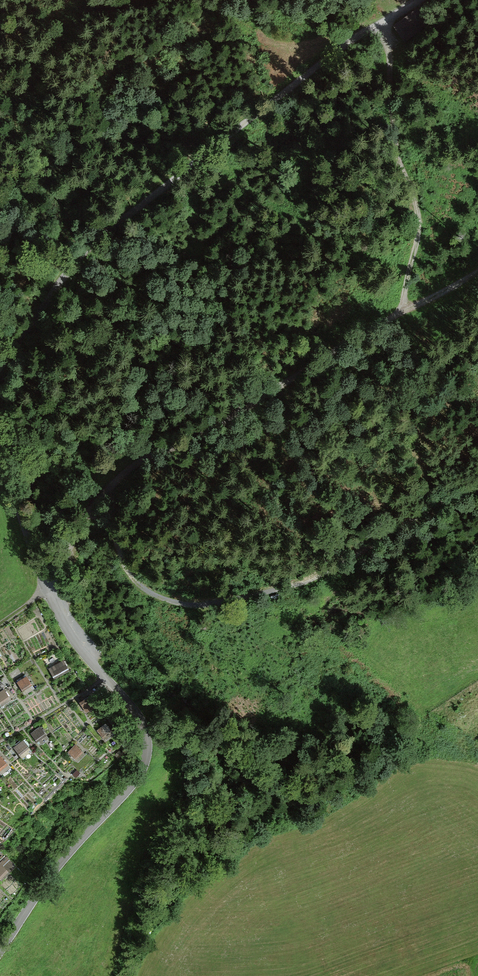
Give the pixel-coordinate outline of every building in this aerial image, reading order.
[(64,658),(49,666),(53,675),(69,667),(64,658)] [(17,680),(24,692),(34,686),(27,674),(17,680)] [(0,690),(0,702),(1,705),(13,699),(7,687),(0,690)] [(14,745),(20,753),(30,745),(24,737),(14,745)] [(1,772),(10,765),(2,753),(0,755),(0,771),(1,772)] [(3,878),(16,864),(7,856),(0,864),(0,875),(3,878)]
